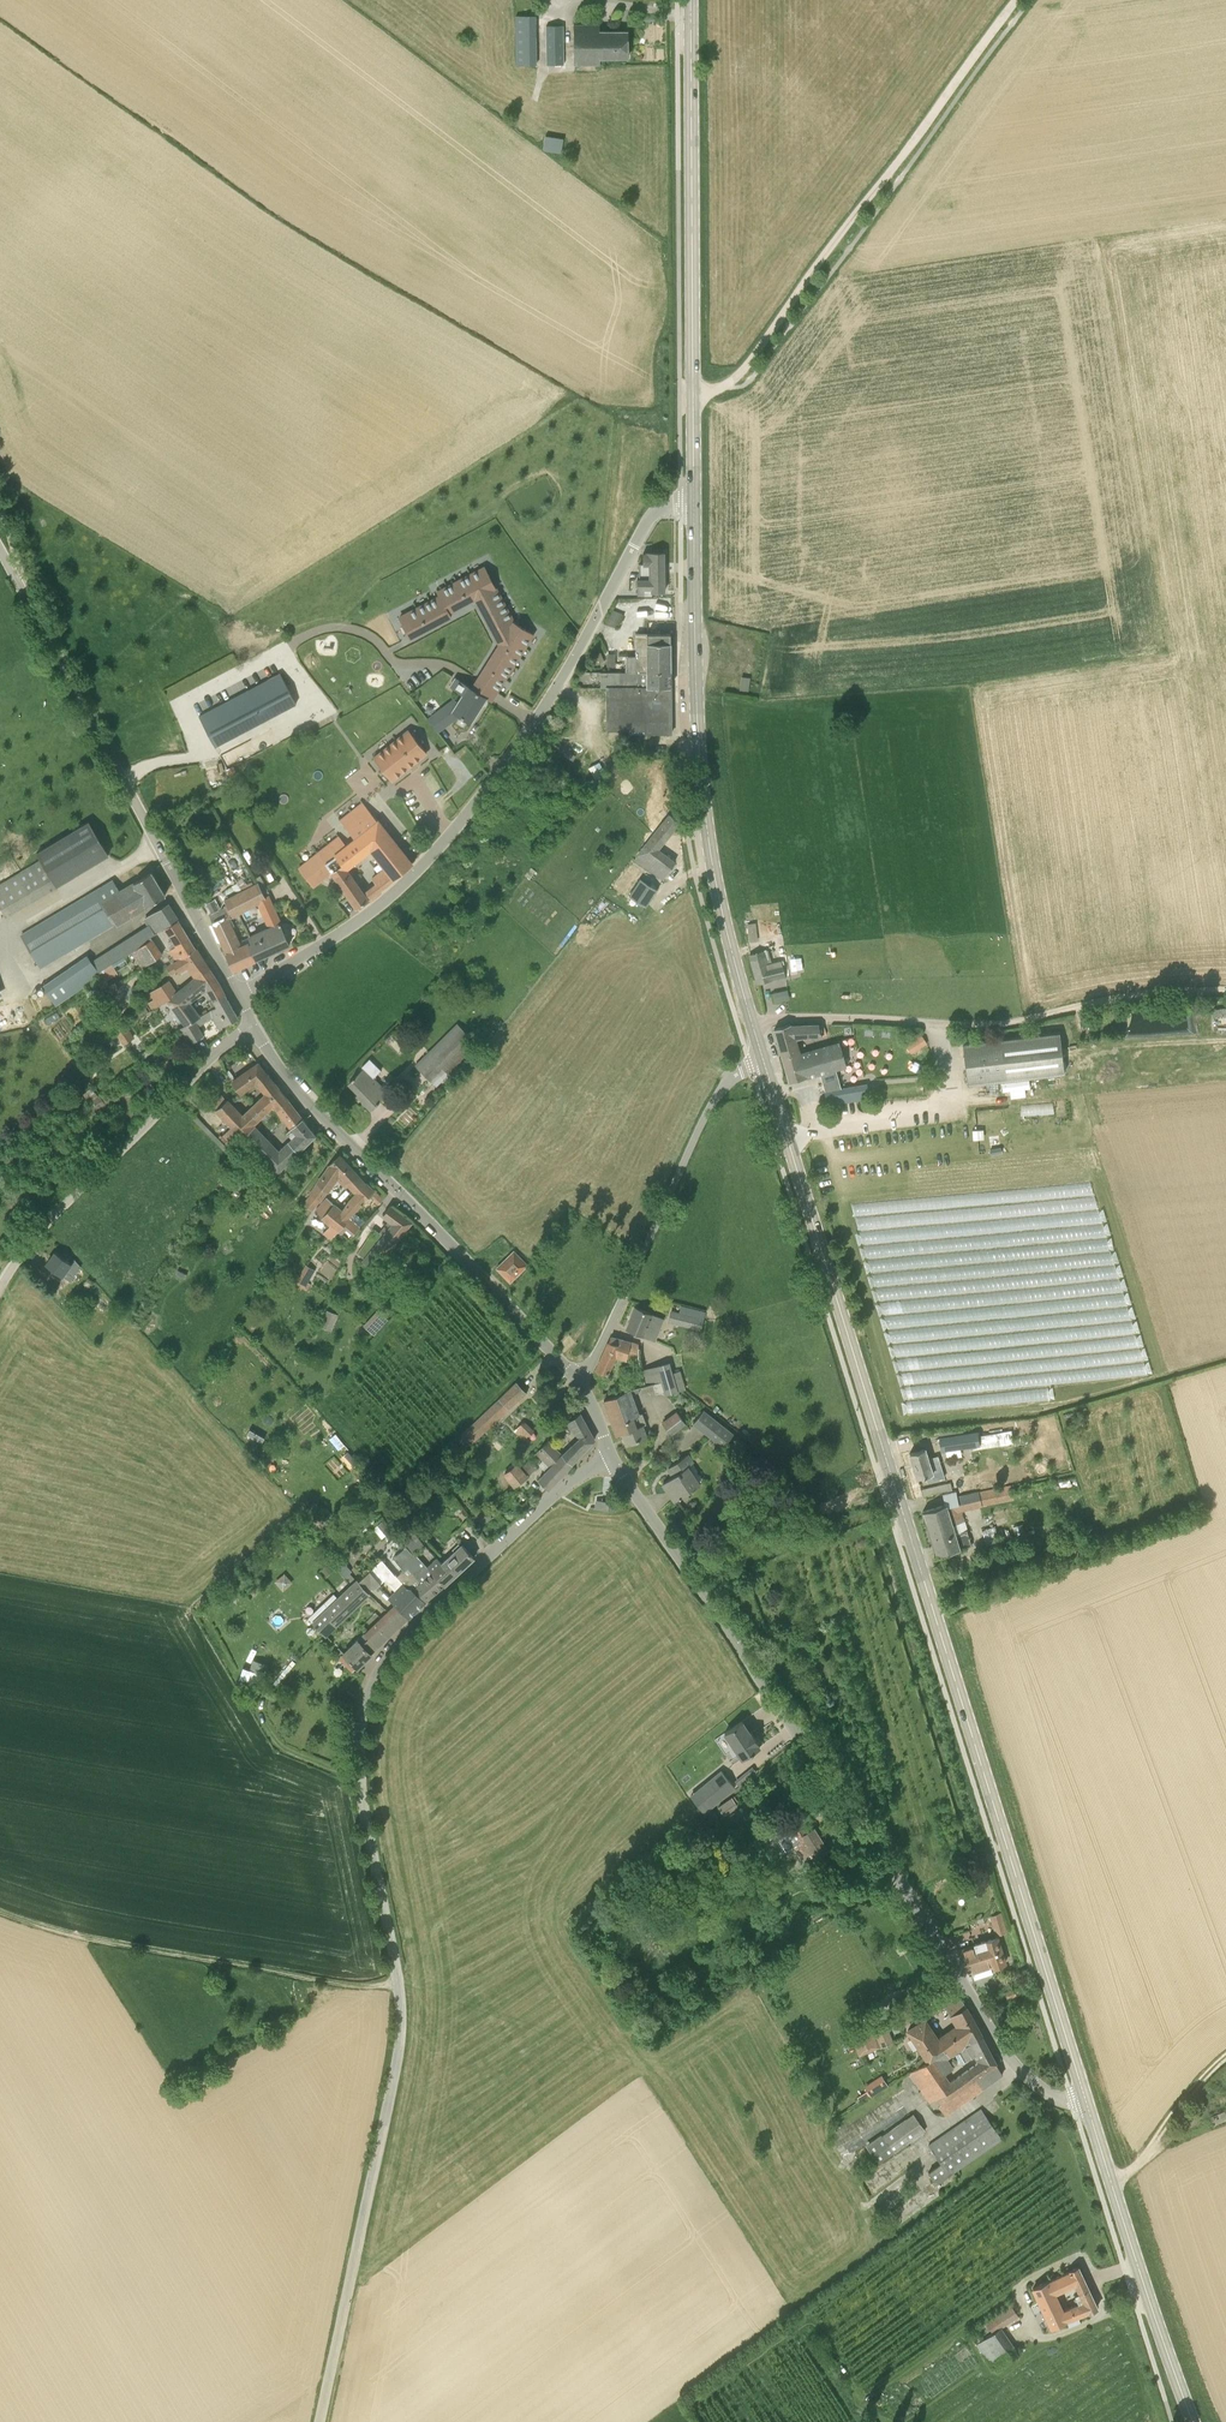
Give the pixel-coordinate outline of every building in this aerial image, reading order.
[(518,64),(539,63),(538,13),(517,13),(518,64)] [(563,25),(546,25),(547,65),(564,64),(563,25)] [(627,31),(599,32),(599,25),(574,25),(574,64),(600,64),(600,58),(628,58),(627,31)] [(547,133),(545,148),(562,151),(564,136),(547,133)] [(639,579),(641,579),(652,579),(652,591),(665,591),(664,552),(643,553),(643,564),(639,564),(639,579)] [(477,601),(496,638),(501,641),(477,680),(472,688),(487,697),(486,698),(491,701),(496,692),(497,691),(533,634),(513,621),(497,590),(495,587),(485,567),(437,592),(440,596),(399,617),(410,638),(451,616),(449,612),(475,598),(477,601)] [(641,579),(639,579),(637,579),(638,594),(652,594),(652,591),(652,579),(641,579)] [(607,623),(617,627),(622,614),(613,610),(607,623)] [(627,671),(671,671),(671,633),(636,633),(636,656),(627,656),(627,671)] [(671,671),(627,671),(627,672),(601,672),(600,687),(606,687),(606,730),(618,730),(645,730),(645,733),(671,733),(671,687),(671,671)] [(280,672),(210,710),(199,716),(215,746),(296,703),(280,672)] [(487,697),(472,688),(455,677),(450,686),(463,694),(452,710),(471,722),(486,698),(487,697)] [(449,723),(439,710),(428,719),(437,732),(449,723)] [(400,737),(418,760),(427,753),(408,730),(400,737)] [(418,760),(400,737),(391,744),(409,767),(418,760)] [(391,744),(382,751),(401,774),(409,767),(391,744)] [(401,774),(382,751),(373,758),(392,781),(401,774)] [(978,796),(985,795),(979,773),(973,775),(978,796)] [(313,887),(332,872),(357,907),(368,899),(346,868),(359,859),(370,849),(380,862),(374,867),(379,873),(373,878),(381,889),(412,864),(378,821),(362,802),(340,820),(354,838),(346,844),(339,836),(299,868),(313,887)] [(656,851),(679,822),(670,815),(641,851),(635,859),(664,879),(674,862),(656,851)] [(37,853),(41,859),(57,886),(108,855),(88,822),(37,853)] [(115,925),(165,895),(152,872),(120,891),(113,880),(21,935),(41,967),(114,923),(115,925)] [(255,878),(258,884),(263,894),(268,891),(260,875),(255,878)] [(640,879),(630,895),(638,901),(646,906),(657,890),(649,884),(640,879)] [(224,907),(229,917),(233,914),(234,916),(257,904),(266,900),(265,898),(263,894),(258,884),(226,900),(228,905),(224,907)] [(258,931),(249,935),(259,957),(290,944),(268,896),(265,898),(266,900),(257,904),(266,922),(256,926),(258,931)] [(213,899),(207,902),(212,912),(218,909),(213,899)] [(168,904),(158,910),(145,918),(150,925),(92,962),(87,956),(43,986),(56,1005),(100,974),(99,972),(115,961),(130,951),(133,951),(151,939),(150,937),(158,932),(166,927),(178,919),(174,912),(173,912),(168,904)] [(228,917),(229,917),(224,907),(209,914),(214,924),(228,917)] [(241,945),(228,917),(214,924),(227,953),(235,969),(256,959),(259,957),(249,935),(247,936),(250,942),(241,945)] [(168,957),(172,963),(175,961),(196,948),(178,919),(166,927),(176,942),(173,944),(175,946),(168,950),(171,955),(168,957)] [(757,921),(749,922),(752,940),(760,939),(757,921)] [(162,954),(151,939),(133,951),(143,967),(162,954)] [(186,966),(195,978),(209,968),(196,948),(175,961),(172,963),(167,967),(171,973),(177,969),(179,971),(186,966)] [(783,964),(768,969),(763,950),(750,954),(758,983),(771,979),(785,975),(783,964)] [(117,973),(111,964),(99,972),(100,974),(105,981),(117,973)] [(207,986),(209,990),(219,984),(220,984),(209,968),(195,978),(186,987),(178,992),(168,999),(186,1024),(198,1016),(187,1001),(207,986)] [(151,1010),(168,999),(178,992),(173,985),(169,987),(165,982),(149,992),(153,999),(147,1003),(151,1010)] [(775,999),(790,999),(789,989),(774,989),(775,999)] [(197,1026),(213,1016),(220,1027),(238,1017),(224,992),(214,998),(214,999),(218,1005),(210,1010),(201,1015),(186,1024),(180,1028),(189,1044),(203,1036),(197,1026)] [(209,1008),(210,1010),(218,1005),(214,999),(209,1002),(212,1006),(209,1008)] [(124,1043),(133,1038),(124,1024),(116,1030),(124,1043)] [(458,1024),(415,1065),(436,1086),(478,1044),(458,1024)] [(782,1057),(799,1052),(795,1038),(804,1036),(822,1036),(826,1034),(823,1025),(819,1025),(791,1026),(791,1024),(774,1028),(782,1057)] [(968,1084),(1064,1073),(1060,1032),(963,1044),(968,1084)] [(913,1052),(929,1043),(924,1034),(908,1043),(913,1052)] [(800,1054),(799,1052),(782,1057),(789,1082),(846,1065),(840,1042),(808,1051),(808,1052),(800,1054)] [(388,1092),(374,1077),(381,1070),(369,1059),(361,1067),(363,1069),(349,1082),(366,1099),(363,1102),(371,1110),(388,1092)] [(276,1109),(288,1100),(275,1083),(268,1074),(258,1062),(233,1081),(241,1092),(255,1082),(265,1094),(259,1099),(243,1115),(228,1099),(216,1110),(232,1126),(223,1135),(237,1147),(244,1137),(244,1136),(255,1125),(273,1106),(276,1109)] [(1002,1091),(1030,1088),(1028,1079),(1001,1082),(1002,1091)] [(867,1084),(825,1091),(827,1105),(869,1098),(867,1084)] [(98,1095),(91,1087),(82,1094),(89,1102),(98,1095)] [(106,1104),(100,1095),(87,1104),(93,1113),(106,1104)] [(217,1109),(222,1105),(216,1099),(211,1103),(217,1109)] [(270,1179),(278,1171),(279,1171),(316,1135),(302,1117),(288,1100),(276,1109),(290,1128),(286,1131),(292,1137),(279,1150),(255,1125),(244,1136),(270,1162),(262,1170),(270,1179)] [(359,1176),(340,1155),(331,1164),(318,1183),(310,1194),(312,1195),(304,1203),(306,1205),(302,1210),(306,1214),(311,1209),(312,1210),(319,1201),(320,1202),(337,1178),(343,1184),(346,1181),(349,1185),(359,1176)] [(230,1195),(238,1177),(224,1170),(215,1187),(230,1195)] [(343,1211),(349,1216),(351,1217),(340,1229),(342,1230),(345,1228),(352,1234),(365,1219),(355,1210),(373,1190),(366,1183),(365,1184),(365,1183),(356,1192),(357,1193),(350,1199),(343,1211)] [(849,1210),(911,1206),(910,1195),(848,1199),(849,1210)] [(351,1217),(349,1216),(343,1211),(328,1198),(316,1211),(331,1223),(323,1233),(330,1240),(339,1230),(340,1229),(351,1217)] [(381,1263),(385,1257),(411,1222),(390,1205),(383,1214),(394,1223),(374,1249),(370,1254),(381,1263)] [(81,1266),(75,1259),(71,1263),(55,1251),(46,1264),(62,1276),(63,1276),(70,1281),(81,1266)] [(526,1265),(514,1252),(498,1267),(510,1280),(526,1265)] [(309,1287),(318,1267),(306,1262),(298,1283),(309,1287)] [(178,1270),(176,1273),(185,1278),(187,1274),(178,1270)] [(659,1317),(636,1307),(627,1328),(643,1335),(644,1335),(651,1337),(659,1317)] [(322,1325),(334,1329),(340,1312),(328,1308),(322,1325)] [(377,1334),(390,1317),(378,1308),(365,1325),(377,1334)] [(704,1319),(671,1310),(668,1322),(685,1326),(685,1325),(701,1329),(704,1319)] [(627,1358),(639,1359),(638,1348),(639,1348),(639,1344),(622,1339),(611,1337),(596,1369),(607,1374),(616,1355),(627,1358)] [(658,1367),(662,1381),(680,1375),(679,1371),(678,1372),(672,1374),(669,1364),(658,1367)] [(680,1375),(662,1381),(666,1395),(683,1390),(684,1389),(680,1375)] [(462,1434),(470,1443),(525,1392),(516,1382),(462,1434)] [(638,1387),(630,1388),(604,1400),(617,1435),(622,1432),(626,1444),(647,1436),(643,1425),(646,1423),(643,1413),(639,1414),(632,1395),(640,1393),(638,1387)] [(723,1447),(734,1433),(704,1410),(693,1423),(723,1447)] [(677,1412),(663,1423),(671,1433),(685,1422),(677,1412)] [(579,1439),(563,1454),(572,1463),(594,1439),(580,1413),(567,1422),(579,1439)] [(514,1430),(525,1439),(533,1430),(523,1421),(514,1430)] [(977,1432),(939,1437),(941,1450),(979,1444),(977,1432)] [(537,1451),(545,1460),(540,1464),(547,1471),(539,1479),(548,1488),(572,1463),(563,1454),(549,1440),(537,1451)] [(723,1447),(714,1440),(711,1444),(720,1451),(723,1447)] [(916,1474),(917,1477),(936,1472),(935,1469),(937,1468),(933,1457),(928,1458),(925,1448),(910,1453),(915,1470),(913,1472),(914,1474),(916,1474)] [(344,1454),(354,1466),(358,1462),(348,1451),(344,1454)] [(699,1484),(687,1467),(693,1463),(687,1454),(668,1467),(669,1468),(671,1467),(676,1474),(663,1482),(676,1500),(682,1496),(684,1499),(689,1496),(687,1492),(699,1484)] [(529,1459),(522,1466),(528,1474),(536,1468),(529,1459)] [(527,1476),(528,1474),(522,1466),(520,1468),(517,1464),(505,1473),(515,1485),(527,1476)] [(923,1511),(936,1555),(972,1545),(960,1509),(1014,1498),(1011,1486),(944,1499),(946,1504),(923,1511)] [(416,1495),(408,1505),(413,1508),(420,1498),(416,1495)] [(615,1502),(609,1501),(602,1500),(603,1498),(602,1498),(601,1508),(590,1507),(590,1508),(614,1510),(615,1502)] [(494,1501),(485,1508),(472,1517),(478,1525),(500,1510),(494,1501)] [(390,1531),(382,1521),(373,1529),(381,1538),(390,1531)] [(1013,1527),(1016,1535),(1025,1532),(1022,1524),(1013,1527)] [(987,1542),(1000,1539),(997,1525),(984,1529),(987,1542)] [(326,1536),(338,1549),(349,1540),(337,1526),(326,1536)] [(413,1531),(401,1541),(406,1547),(413,1554),(414,1552),(424,1544),(413,1531)] [(445,1585),(474,1557),(462,1544),(442,1562),(437,1558),(428,1567),(445,1585)] [(403,1570),(396,1576),(408,1588),(410,1586),(414,1589),(414,1588),(426,1601),(426,1600),(432,1595),(445,1585),(428,1567),(414,1552),(413,1554),(406,1547),(393,1557),(403,1570)] [(396,1604),(409,1617),(416,1610),(425,1601),(426,1601),(414,1588),(414,1589),(410,1586),(408,1588),(396,1576),(382,1559),(370,1570),(381,1583),(385,1579),(396,1590),(389,1598),(396,1604)] [(327,1565),(321,1570),(327,1576),(332,1571),(327,1565)] [(309,1617),(314,1622),(326,1634),(368,1594),(369,1593),(367,1591),(371,1587),(373,1589),(381,1583),(370,1570),(367,1573),(358,1581),(357,1580),(339,1598),(334,1593),(309,1617)] [(292,1582),(284,1574),(275,1582),(283,1590),(292,1582)] [(388,1637),(409,1617),(396,1604),(366,1633),(365,1633),(344,1653),(357,1667),(359,1666),(360,1667),(365,1663),(364,1661),(388,1637)] [(253,1659),(250,1670),(264,1674),(267,1664),(253,1659)] [(258,1690),(264,1674),(250,1670),(244,1668),(240,1684),(258,1690)] [(750,1732),(742,1721),(725,1733),(742,1758),(760,1746),(757,1743),(758,1742),(751,1732),(750,1732)] [(721,1770),(697,1789),(711,1807),(735,1787),(721,1770)] [(731,1798),(719,1807),(724,1814),(736,1806),(731,1798)] [(804,1834),(793,1815),(780,1823),(802,1857),(812,1851),(816,1858),(828,1850),(813,1829),(804,1834)] [(700,1840),(711,1832),(705,1824),(704,1824),(694,1832),(700,1840)] [(979,1883),(975,1871),(964,1875),(968,1887),(979,1883)] [(991,1916),(997,1934),(1006,1931),(1000,1914),(991,1916)] [(998,1937),(975,1944),(979,1957),(989,1954),(993,1966),(1005,1962),(998,1937)] [(979,1957),(975,1944),(961,1948),(970,1973),(993,1966),(989,1954),(979,1957)] [(937,1992),(941,2000),(951,1994),(947,1986),(937,1992)] [(1014,1988),(1004,1992),(1007,1999),(1017,1995),(1014,1988)] [(949,2015),(955,2025),(956,2027),(939,2039),(945,2050),(949,2056),(959,2050),(965,2046),(962,2042),(970,2036),(973,2040),(982,2035),(972,2016),(962,1998),(946,2007),(950,2014),(949,2015)] [(939,2039),(938,2039),(925,2019),(908,2030),(928,2060),(945,2050),(939,2039)] [(882,2046),(893,2041),(885,2024),(874,2028),(882,2046)] [(871,2029),(858,2035),(852,2037),(860,2055),(865,2053),(879,2047),(871,2029)] [(961,2064),(966,2061),(974,2056),(976,2060),(990,2050),(982,2035),(973,2040),(970,2036),(962,2042),(965,2046),(959,2050),(959,2051),(955,2054),(961,2064)] [(949,2056),(945,2050),(918,2067),(911,2072),(935,2108),(939,2105),(946,2115),(975,2094),(1002,2074),(990,2050),(976,2060),(977,2061),(950,2081),(945,2074),(954,2068),(948,2059),(955,2054),(959,2051),(959,2050),(949,2056)] [(866,2084),(873,2094),(891,2084),(884,2073),(866,2084)] [(936,2184),(1002,2138),(981,2108),(928,2145),(941,2164),(929,2172),(936,2184)] [(1210,2116),(1213,2124),(1225,2119),(1225,2110),(1210,2116)] [(895,2152),(894,2152),(925,2129),(914,2114),(883,2136),(881,2134),(865,2145),(879,2163),(895,2152)] [(1076,2288),(1087,2283),(1079,2266),(1053,2279),(1053,2281),(1031,2288),(1050,2326),(1068,2319),(1064,2308),(1064,2309),(1057,2293),(1075,2285),(1076,2288)] [(1078,2303),(1064,2308),(1068,2319),(1088,2312),(1098,2307),(1087,2283),(1076,2288),(1078,2293),(1075,2295),(1078,2303)] [(992,2366),(1016,2350),(1001,2328),(1019,2315),(1012,2305),(986,2322),(993,2332),(976,2344),(992,2366)]
